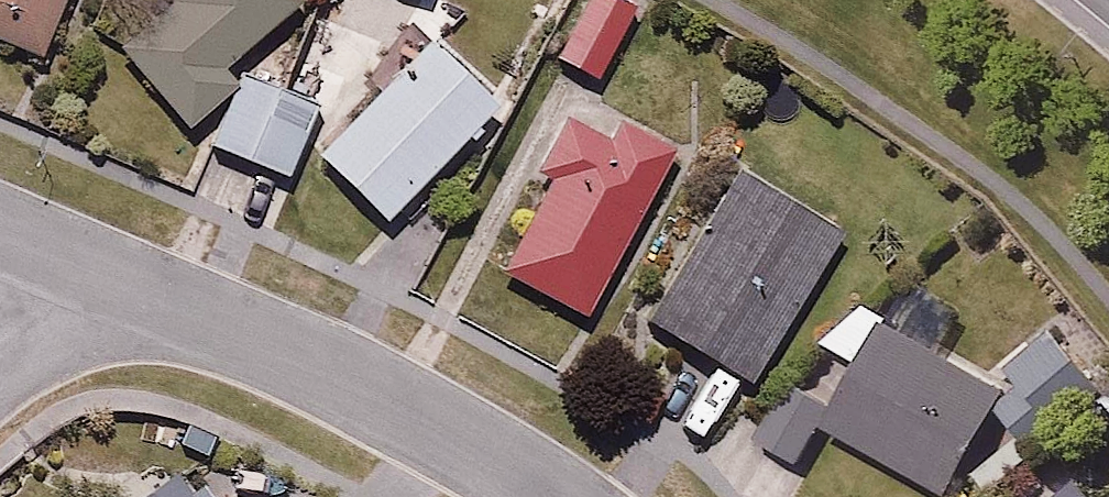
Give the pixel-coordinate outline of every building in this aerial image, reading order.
[(67,0),(0,0),(0,34),(48,52),(67,0)] [(119,26),(183,115),(239,75),(222,51),(294,0),(155,0),(119,26)] [(555,47),(600,72),(640,0),(582,0),(555,47)] [(498,129),(519,106),(428,23),(316,145),(392,215),(483,115),(498,129)] [(323,98),(243,67),(215,141),(294,172),(323,98)] [(698,152),(569,85),(521,177),(537,185),(499,259),(592,307),(663,169),(683,180),(698,152)] [(845,215),(731,150),(716,177),(725,182),(651,315),(755,374),(845,215)] [(956,322),(902,293),(889,317),(866,306),(823,345),(859,365),(836,407),(792,383),(760,440),(804,464),(825,429),(946,496),(949,496),(1006,389),(941,352),(956,322)] [(1105,390),(1055,331),(1009,368),(1022,385),(1002,414),(1036,450),(1105,390)] [(1085,467),(1050,496),(1108,496),(1085,467)] [(170,476),(143,496),(186,496),(170,476)] [(202,488),(190,496),(209,496),(202,488)]
